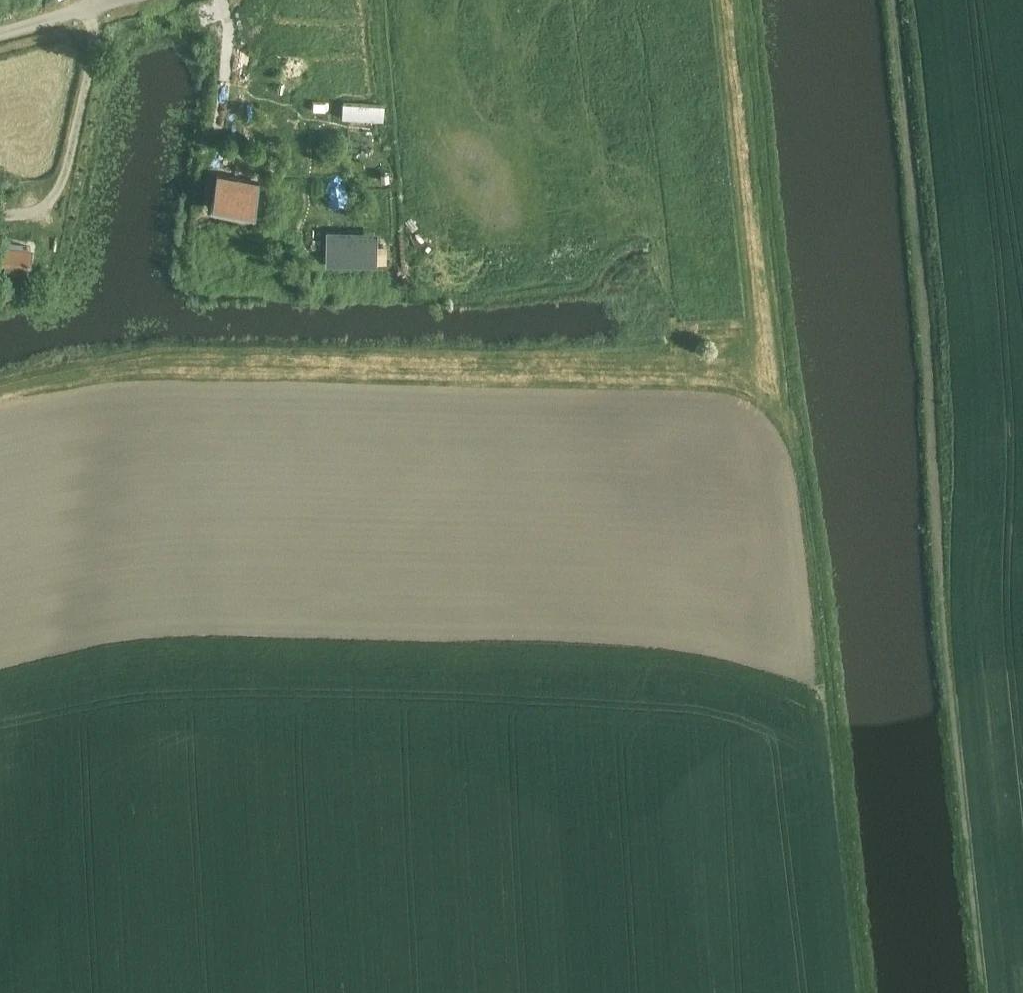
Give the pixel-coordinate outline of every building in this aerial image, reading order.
[(338,99),(338,115),(384,115),(384,99),(338,99)] [(218,174),(209,218),(251,226),(260,182),(218,174)] [(377,266),(377,242),(327,241),(326,265),(377,266)] [(0,245),(0,263),(28,266),(30,248),(0,245)]
